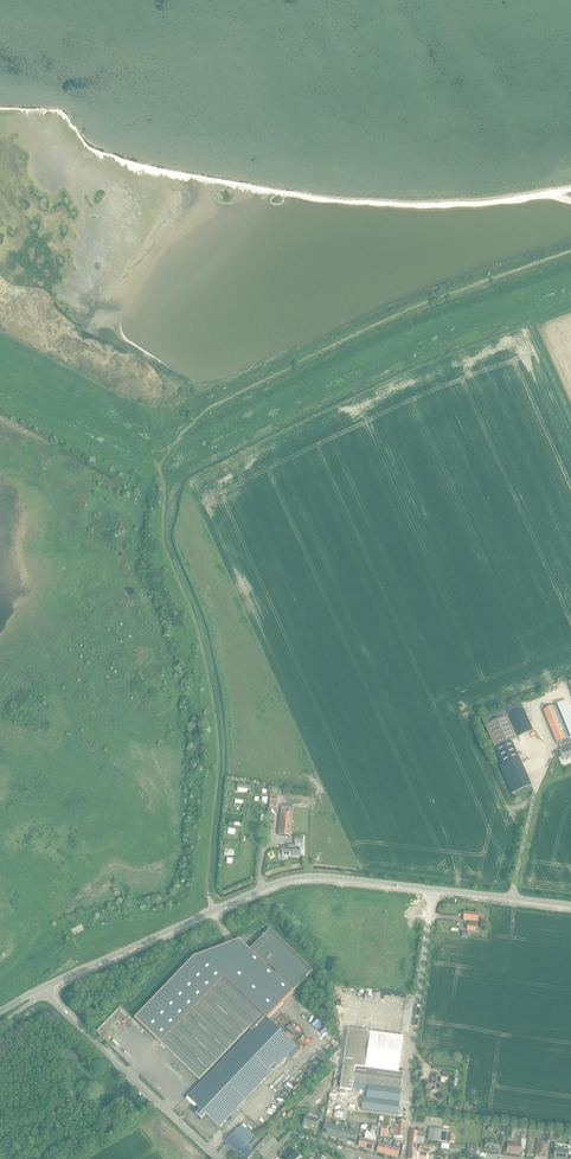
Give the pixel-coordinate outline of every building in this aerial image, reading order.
[(567,700),(556,705),(543,711),(556,743),(557,743),(559,748),(569,744),(570,746),(559,751),(563,761),(570,758),(570,706),(567,700)] [(482,716),(485,725),(500,758),(497,759),(513,794),(531,785),(511,741),(533,731),(522,710),(508,715),(505,707),(482,716)] [(279,835),(292,836),(293,811),(289,811),(289,814),(280,813),(279,835)] [(303,844),(303,836),(295,836),(295,844),(295,846),(292,846),(292,845),(289,845),(288,848),(283,848),(283,856),(301,856),(301,849),(303,849),(303,844)] [(478,922),(479,913),(464,912),(463,920),(468,921),(468,925),(467,925),(467,930),(476,931),(476,926),(476,921),(478,922)] [(265,1016),(268,1019),(294,992),(293,991),(313,971),(269,929),(255,945),(253,943),(244,947),(238,941),(194,957),(135,1018),(199,1080),(249,1029),(251,1031),(265,1016)] [(372,993),(372,996),(377,995),(376,988),(379,988),(378,985),(375,986),(375,984),(368,985),(369,993),(372,993)] [(309,1017),(314,1011),(309,1007),(304,1013),(309,1017)] [(300,1050),(268,1019),(265,1016),(251,1031),(187,1097),(200,1109),(195,1114),(200,1119),(205,1114),(218,1127),(289,1053),(293,1057),(300,1050)] [(353,1062),(399,1067),(403,1036),(348,1029),(340,1089),(350,1090),(353,1062)] [(398,1072),(399,1067),(353,1062),(350,1090),(352,1090),(352,1089),(367,1091),(366,1098),(363,1098),(361,1109),(397,1114),(400,1093),(402,1093),(402,1090),(401,1089),(403,1072),(398,1072)] [(274,1096),(278,1088),(271,1083),(275,1077),(277,1079),(280,1074),(275,1071),(266,1087),(269,1089),(267,1092),(274,1096)] [(430,1091),(439,1092),(441,1076),(432,1075),(431,1082),(427,1081),(426,1089),(431,1090),(430,1091)] [(258,1102),(263,1107),(271,1099),(266,1094),(258,1102)] [(265,1125),(270,1120),(265,1116),(260,1120),(265,1125)] [(303,1125),(315,1129),(317,1120),(306,1116),(303,1125)] [(391,1130),(404,1132),(405,1122),(399,1121),(398,1126),(395,1125),(395,1128),(391,1127),(391,1130)] [(330,1136),(333,1125),(325,1122),(321,1134),(330,1136)] [(233,1134),(246,1145),(253,1137),(240,1125),(233,1133),(233,1134)] [(338,1138),(341,1127),(333,1125),(330,1136),(338,1138)] [(346,1141),(350,1130),(341,1127),(338,1138),(346,1141)] [(428,1140),(440,1141),(442,1129),(429,1128),(428,1140)] [(350,1130),(346,1141),(355,1143),(358,1132),(350,1130)] [(368,1138),(367,1140),(365,1148),(372,1150),(374,1142),(371,1142),(373,1133),(370,1132),(369,1134),(368,1138)] [(417,1136),(417,1134),(411,1133),(410,1142),(419,1144),(420,1137),(417,1136)] [(246,1145),(233,1134),(226,1142),(244,1158),(248,1158),(254,1152),(246,1145)] [(267,1136),(274,1144),(277,1141),(269,1134),(267,1136)] [(272,1146),(274,1144),(267,1136),(264,1139),(272,1146)] [(365,1148),(367,1140),(360,1138),(358,1146),(365,1148)] [(269,1149),(272,1146),(264,1139),(262,1142),(269,1149)] [(520,1149),(525,1150),(526,1139),(521,1139),(520,1144),(508,1142),(507,1152),(520,1154),(520,1149)] [(485,1150),(497,1151),(498,1142),(486,1141),(485,1150)] [(536,1156),(546,1157),(548,1142),(538,1141),(536,1156)] [(267,1151),(269,1149),(262,1142),(259,1144),(267,1151)] [(419,1144),(410,1142),(409,1150),(418,1151),(418,1147),(420,1147),(419,1151),(430,1153),(431,1145),(419,1144)] [(265,1154),(267,1151),(259,1144),(257,1147),(265,1154)] [(384,1154),(386,1146),(379,1144),(376,1152),(384,1154)] [(390,1156),(393,1148),(386,1146),(384,1154),(390,1156)] [(262,1157),(265,1154),(257,1147),(254,1149),(262,1157)] [(393,1148),(390,1156),(397,1158),(400,1150),(393,1148)] [(557,1158),(567,1158),(569,1150),(555,1148),(553,1158),(557,1158)] [(299,1156),(292,1149),(286,1155),(287,1155),(285,1157),(284,1156),(281,1158),(296,1158),(299,1156)]
